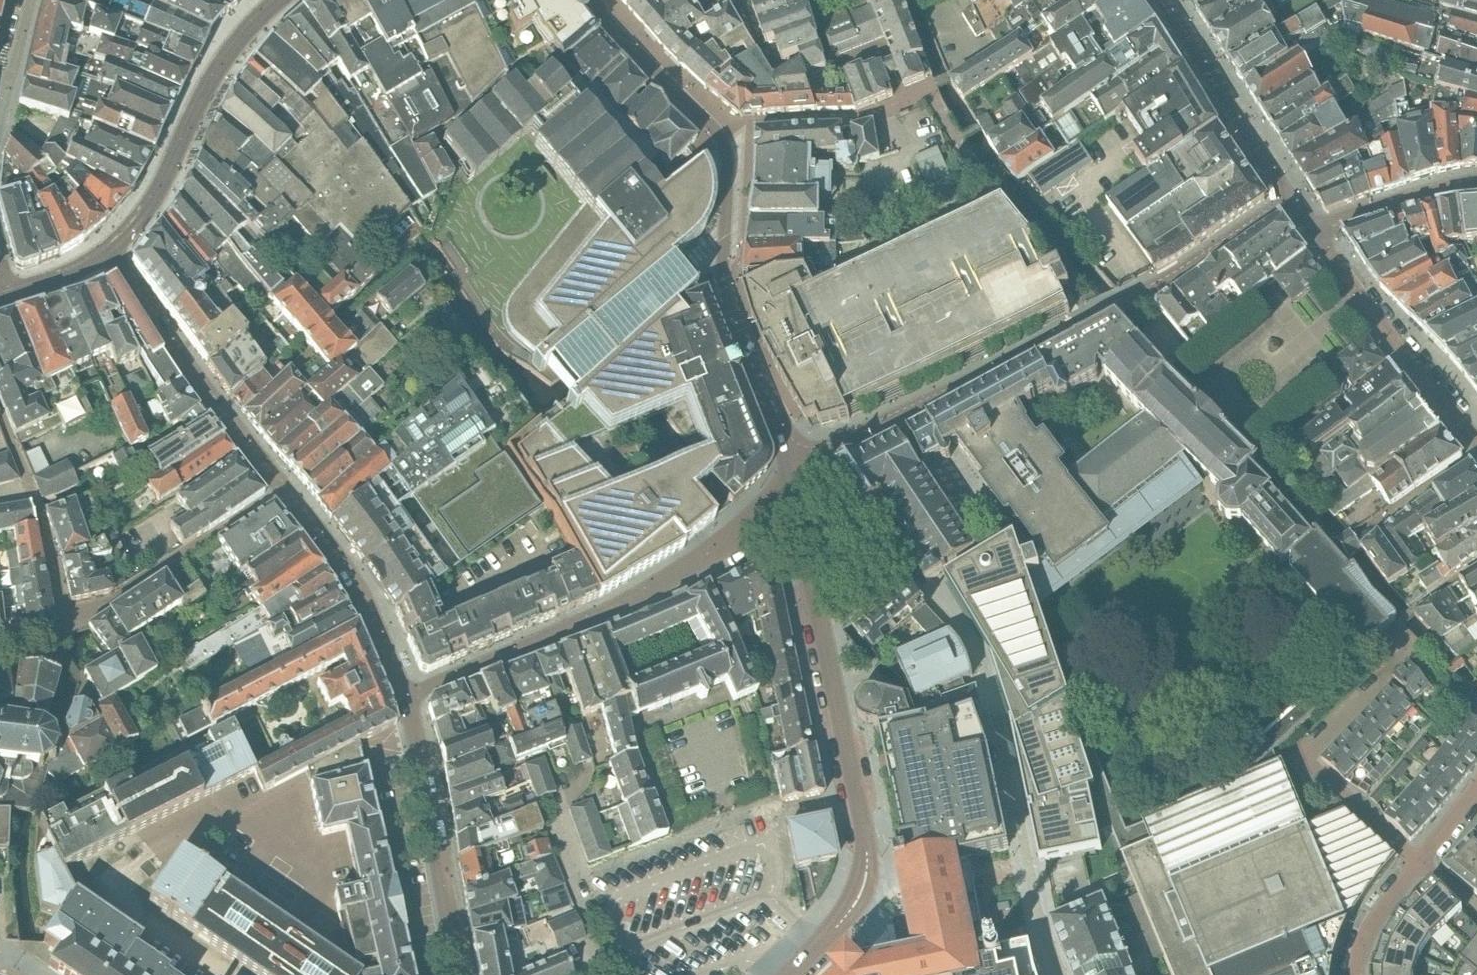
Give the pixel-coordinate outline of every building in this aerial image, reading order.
[(91,26),(82,23),(86,13),(47,0),(45,0),(39,20),(74,32),(88,37),(91,26)] [(86,13),(94,16),(96,10),(97,5),(96,4),(97,0),(47,0),(86,13)] [(94,16),(200,52),(209,33),(149,8),(134,2),(128,0),(113,0),(110,8),(97,5),(96,10),(94,16)] [(149,8),(209,33),(224,16),(223,15),(189,0),(152,0),(149,8)] [(223,15),(241,0),(189,0),(223,15)] [(390,147),(423,200),(436,192),(434,189),(413,146),(414,146),(412,142),(411,141),(381,89),(324,0),(319,0),(301,13),(342,73),(350,85),(360,102),(390,147)] [(381,89),(411,141),(412,142),(455,117),(427,64),(414,71),(411,65),(398,72),(394,64),(377,34),(357,0),(324,0),(381,89)] [(377,34),(394,64),(398,72),(411,65),(414,71),(427,64),(419,50),(409,30),(393,0),(357,0),(377,34)] [(455,117),(457,121),(476,104),(479,102),(419,0),(393,0),(409,30),(419,50),(427,64),(455,117)] [(479,102),(507,76),(513,71),(469,0),(419,0),(479,102)] [(513,71),(507,76),(512,82),(523,95),(561,63),(565,60),(564,59),(597,34),(584,17),(585,16),(586,15),(586,14),(587,13),(587,12),(587,11),(587,10),(587,9),(587,8),(586,7),(586,6),(585,5),(584,4),(583,4),(583,3),(582,3),(581,3),(580,3),(579,3),(578,3),(577,3),(576,3),(575,4),(573,0),(469,0),(513,71)] [(629,8),(633,12),(645,25),(678,0),(638,0),(630,7),(629,8)] [(705,19),(694,0),(678,0),(645,25),(666,50),(686,32),(705,19)] [(799,54),(801,59),(802,63),(807,74),(813,72),(827,67),(824,60),(821,51),(819,47),(809,6),(807,0),(763,0),(752,4),(765,43),(774,40),(781,60),(799,54)] [(884,35),(888,44),(887,44),(888,46),(889,45),(904,85),(932,73),(904,0),(882,0),(873,3),(848,13),(846,10),(821,21),(832,48),(838,46),(840,52),(884,35)] [(1117,0),(984,0),(975,6),(963,14),(976,35),(984,31),(985,34),(990,31),(1005,19),(1016,34),(1020,31),(1035,55),(1052,45),(1117,0)] [(1035,55),(1015,68),(1027,86),(1035,80),(1040,77),(1063,63),(1068,60),(1143,9),(1137,0),(1117,0),(1052,45),(1035,55)] [(1198,10),(1213,0),(1191,0),(1198,10)] [(1198,10),(1212,32),(1265,0),(1213,0),(1198,10)] [(1268,0),(1265,0),(1212,32),(1231,62),(1280,33),(1270,18),(1277,13),(1268,0)] [(1319,7),(1323,14),(1342,3),(1345,19),(1345,24),(1346,32),(1361,36),(1363,31),(1411,47),(1429,53),(1430,50),(1433,42),(1436,32),(1433,31),(1441,8),(1432,5),(1416,0),(1329,0),(1319,7)] [(1432,5),(1441,8),(1476,18),(1476,0),(1434,0),(1432,5)] [(717,42),(742,27),(729,5),(705,19),(715,37),(717,42)] [(1246,85),(1290,59),(1304,50),(1341,29),(1338,23),(1331,26),(1319,7),(1280,33),(1231,62),(1246,85)] [(1476,45),(1476,18),(1441,8),(1433,31),(1436,32),(1433,42),(1439,44),(1442,34),(1476,45)] [(1156,26),(1143,9),(1068,60),(1079,79),(1156,26)] [(285,27),(323,73),(333,85),(337,82),(339,80),(345,88),(350,85),(342,73),(301,13),(285,27)] [(91,26),(88,37),(102,41),(190,71),(200,52),(94,16),(91,26)] [(715,37),(705,19),(686,32),(666,50),(682,66),(684,68),(702,48),(715,37)] [(951,81),(963,100),(1015,68),(1035,55),(1020,31),(1016,34),(1005,19),(990,31),(1001,49),(951,81)] [(24,83),(18,105),(60,116),(68,119),(75,98),(72,97),(79,78),(72,76),(64,73),(68,53),(67,52),(68,47),(74,32),(39,20),(29,62),(24,83)] [(1079,79),(1066,88),(1042,104),(1045,108),(1055,122),(1170,48),(1156,26),(1079,79)] [(1304,50),(1290,59),(1246,85),(1261,108),(1312,77),(1314,75),(1304,59),(1347,34),(1346,26),(1341,29),(1304,50)] [(350,85),(345,88),(339,80),(337,82),(333,85),(323,73),(285,27),(269,41),(325,91),(340,111),(365,146),(411,207),(423,200),(390,147),(360,102),(350,85)] [(707,87),(733,63),(757,50),(755,46),(750,39),(743,27),(742,27),(717,42),(715,37),(702,48),(684,68),(706,88),(707,87)] [(88,37),(74,32),(68,47),(67,52),(68,53),(180,92),(190,71),(102,41),(88,37)] [(610,120),(644,87),(597,34),(564,59),(565,60),(561,63),(610,120)] [(1436,52),(1436,55),(1476,69),(1476,45),(1442,34),(1439,44),(1436,52)] [(269,41),(254,60),(315,111),(352,156),(365,146),(340,111),(325,91),(269,41)] [(1439,44),(1433,42),(1430,50),(1436,52),(1439,44)] [(1182,68),(1170,48),(1055,122),(1070,145),(1077,140),(1104,121),(1182,68)] [(786,112),(786,111),(775,79),(757,50),(733,63),(707,87),(709,90),(710,89),(720,98),(740,116),(785,112),(786,112)] [(64,73),(72,76),(79,78),(82,78),(170,112),(180,92),(68,53),(64,73)] [(1401,77),(1404,78),(1404,79),(1405,79),(1428,86),(1433,87),(1460,93),(1469,95),(1476,98),(1476,74),(1445,63),(1422,56),(1416,71),(1407,68),(1404,67),(1401,77)] [(254,60),(243,77),(291,116),(299,127),(315,111),(254,60)] [(1027,86),(1020,91),(1033,111),(1042,104),(1066,88),(1058,74),(1071,65),(1068,60),(1063,63),(1040,77),(1035,80),(1027,86)] [(658,200),(637,176),(648,166),(633,148),(610,120),(561,63),(523,95),(512,82),(442,142),(473,178),(530,130),(539,139),(534,143),(585,204),(513,297),(508,305),(507,314),(508,323),(512,331),(519,338),(540,355),(534,361),(542,371),(553,362),(579,394),(568,403),(571,408),(545,425),(540,417),(507,443),(543,504),(574,558),(598,598),(627,581),(626,580),(683,547),(682,545),(714,518),(691,491),(708,476),(732,502),(764,473),(766,470),(767,467),(768,463),(769,460),(769,457),(768,453),(704,295),(700,296),(694,289),(696,287),(694,286),(692,288),(672,263),(674,261),(673,259),(670,261),(669,259),(688,243),(694,237),(700,230),(704,223),(707,215),(709,206),(709,197),(709,189),(707,180),(704,172),(700,164),(658,200)] [(816,110),(812,94),(810,84),(807,74),(802,63),(775,79),(786,111),(816,110)] [(849,90),(853,109),(855,109),(874,101),(875,102),(876,102),(876,101),(893,94),(881,63),(864,70),(863,66),(844,73),(849,90)] [(1196,89),(1182,68),(1104,121),(1105,123),(1124,111),(1148,146),(1129,158),(1139,173),(1143,174),(1144,175),(1218,126),(1195,89),(1196,89)] [(812,94),(816,110),(845,109),(853,109),(849,90),(842,91),(833,92),(830,78),(817,82),(813,72),(807,74),(810,84),(812,94)] [(243,77),(233,92),(286,135),(289,139),(301,129),(299,127),(291,116),(243,77)] [(1261,108),(1272,125),(1323,92),(1312,77),(1261,108)] [(1329,89),(1323,92),(1272,125),(1283,142),(1293,158),(1294,158),(1296,161),(1356,127),(1355,125),(1348,129),(1337,106),(1341,103),(1341,102),(1358,91),(1348,77),(1329,89)] [(82,78),(79,78),(72,97),(75,98),(83,101),(81,106),(160,133),(160,132),(170,112),(82,78)] [(1391,92),(1395,102),(1396,101),(1406,98),(1408,97),(1406,86),(1391,92)] [(650,93),(644,87),(610,120),(633,148),(667,110),(650,93)] [(1431,108),(1434,108),(1458,109),(1458,114),(1464,115),(1464,117),(1476,118),(1476,98),(1469,95),(1460,93),(1433,87),(1431,108)] [(233,92),(220,116),(364,253),(377,241),(411,208),(411,207),(365,146),(352,156),(315,111),(299,127),(301,129),(308,138),(296,148),(289,139),(286,135),(233,92)] [(987,138),(1000,160),(1037,136),(1023,116),(1029,112),(1017,94),(1003,103),(1015,121),(998,132),(997,133),(987,138)] [(1406,98),(1396,101),(1400,120),(1404,136),(1402,137),(1411,180),(1439,172),(1433,133),(1433,117),(1412,122),(1406,98)] [(1338,167),(1368,152),(1371,151),(1381,146),(1380,144),(1388,141),(1383,129),(1380,124),(1400,120),(1396,101),(1395,102),(1376,114),(1358,124),(1358,123),(1355,125),(1356,127),(1296,161),(1308,180),(1338,167)] [(160,133),(81,106),(76,121),(93,126),(90,132),(152,153),(153,151),(160,133)] [(1045,108),(1032,116),(1042,131),(1055,122),(1045,108)] [(1433,117),(1433,133),(1439,172),(1460,167),(1460,166),(1459,140),(1458,114),(1458,109),(1434,108),(1433,117)] [(696,138),(667,110),(633,148),(648,166),(656,174),(684,151),(696,138)] [(977,119),(987,138),(997,133),(998,132),(987,113),(977,119)] [(1476,141),(1476,118),(1464,117),(1464,115),(1458,114),(1459,140),(1476,141)] [(67,177),(83,196),(105,221),(129,194),(72,166),(75,162),(62,154),(67,145),(70,140),(68,140),(76,121),(68,119),(60,116),(40,155),(39,154),(36,157),(44,164),(47,161),(57,170),(65,175),(67,177)] [(220,116),(208,138),(274,207),(308,242),(315,249),(341,275),(357,291),(363,285),(377,271),(376,270),(369,261),(370,260),(367,257),(364,253),(220,116)] [(835,177),(831,173),(831,165),(842,164),(842,166),(845,168),(854,167),(856,163),(856,162),(879,156),(873,120),(854,126),(852,126),(855,147),(843,148),(758,154),(757,169),(756,194),(752,216),(818,217),(819,215),(818,195),(830,195),(835,190),(835,177)] [(76,121),(68,140),(70,140),(67,145),(79,152),(141,174),(152,153),(90,132),(93,126),(76,121)] [(757,130),(758,154),(843,148),(842,126),(807,127),(757,130)] [(1236,155),(1237,155),(1218,126),(1144,175),(1107,202),(1152,264),(1154,269),(1176,258),(1266,198),(1253,178),(1252,177),(1252,176),(1238,156),(1237,157),(1236,155)] [(1037,136),(1000,160),(1000,161),(1018,181),(1028,174),(1057,154),(1041,133),(1037,136)] [(12,134),(3,152),(18,170),(26,179),(39,168),(46,179),(57,170),(47,161),(44,164),(36,157),(39,154),(12,134)] [(436,135),(413,146),(434,189),(444,183),(448,186),(456,173),(436,135)] [(1390,188),(1411,180),(1402,137),(1388,141),(1380,144),(1381,146),(1386,167),(1383,167),(1390,188)] [(208,138),(200,156),(260,220),(274,207),(208,138)] [(1057,154),(1028,174),(1044,195),(1093,161),(1077,140),(1070,145),(1057,154)] [(1459,140),(1460,166),(1476,165),(1476,141),(1459,140)] [(67,145),(62,154),(75,162),(72,166),(129,194),(130,193),(141,174),(79,152),(67,145)] [(1381,146),(1371,151),(1368,152),(1373,167),(1364,169),(1362,170),(1372,194),(1390,188),(1383,167),(1386,167),(1381,146)] [(38,263),(26,225),(45,219),(38,199),(33,192),(27,183),(26,179),(18,170),(3,152),(0,179),(0,209),(16,266),(22,269),(38,263)] [(1338,167),(1308,180),(1307,180),(1316,194),(1334,186),(1346,180),(1345,179),(1348,178),(1362,170),(1364,169),(1373,167),(1368,152),(1338,167)] [(200,156),(192,174),(256,240),(288,273),(292,270),(315,249),(308,242),(274,207),(260,220),(200,156)] [(53,190),(46,179),(39,168),(26,179),(27,183),(33,192),(43,187),(48,195),(38,199),(45,219),(59,254),(82,241),(52,190),(53,190)] [(1357,199),(1372,194),(1362,170),(1348,178),(1357,199)] [(272,300),(286,290),(248,247),(255,241),(192,174),(180,197),(260,291),(263,288),(272,300)] [(82,241),(88,237),(105,221),(83,196),(67,177),(53,190),(52,190),(82,241)] [(1341,204),(1357,199),(1348,178),(1345,179),(1346,180),(1334,186),(1341,204)] [(1341,204),(1334,186),(1316,194),(1326,210),(1337,206),(1341,204)] [(232,291),(236,287),(249,300),(260,291),(180,197),(170,215),(224,281),(232,291)] [(1470,198),(1457,199),(1453,200),(1461,242),(1464,241),(1472,254),(1476,252),(1476,231),(1470,198)] [(857,199),(845,204),(852,221),(853,223),(865,218),(864,216),(857,199)] [(838,277),(836,278),(827,282),(792,299),(793,303),(811,341),(817,352),(819,351),(824,361),(821,362),(823,366),(815,370),(816,373),(815,374),(827,398),(837,393),(849,417),(862,411),(863,412),(878,405),(905,392),(905,393),(920,386),(920,384),(924,382),(925,384),(940,377),(939,375),(944,373),(945,375),(960,368),(959,366),(986,353),(987,355),(1002,347),(1001,345),(1005,343),(1006,345),(1021,337),(1020,336),(1025,334),(1026,335),(1040,327),(1069,313),(1060,293),(1069,289),(1059,266),(1050,271),(1034,238),(999,200),(838,278),(838,277)] [(1462,247),(1461,242),(1453,200),(1437,203),(1448,244),(1448,253),(1462,247)] [(1448,253),(1448,244),(1437,203),(1420,206),(1434,246),(1436,246),(1440,256),(1448,253)] [(1412,229),(1418,242),(1429,237),(1437,256),(1440,256),(1436,246),(1434,246),(1420,206),(1402,211),(1410,230),(1412,229)] [(1396,235),(1403,232),(1410,230),(1402,211),(1388,216),(1396,235)] [(215,287),(224,281),(170,215),(162,228),(160,229),(206,287),(207,287),(211,290),(215,287)] [(748,244),(817,242),(835,241),(835,216),(819,215),(818,217),(752,216),(748,244)] [(1243,241),(1259,264),(1276,250),(1295,237),(1296,237),(1290,229),(1291,229),(1286,222),(1281,215),(1261,228),(1243,241)] [(1396,235),(1388,216),(1388,215),(1343,231),(1357,250),(1396,235)] [(45,219),(26,225),(38,263),(59,255),(59,254),(45,219)] [(203,291),(206,287),(160,229),(149,242),(148,244),(194,300),(203,291)] [(1396,235),(1357,250),(1358,253),(1365,262),(1364,262),(1365,263),(1367,266),(1367,267),(1368,268),(1410,246),(1418,242),(1412,229),(1410,230),(1403,232),(1396,235)] [(1230,286),(1245,304),(1261,290),(1275,279),(1309,254),(1307,252),(1306,252),(1307,251),(1298,240),(1295,237),(1276,250),(1259,264),(1241,278),(1230,286)] [(835,241),(817,242),(748,244),(744,275),(819,266),(820,266),(835,265),(835,241)] [(1237,244),(1224,253),(1241,278),(1259,264),(1243,241),(1237,244)] [(1410,246),(1368,268),(1381,286),(1428,261),(1427,260),(1418,242),(1410,246)] [(172,316),(194,300),(148,244),(136,258),(135,266),(172,316)] [(1393,299),(1444,272),(1441,267),(1447,264),(1445,260),(1464,251),(1462,247),(1448,253),(1440,256),(1437,256),(1427,260),(1428,261),(1380,286),(1393,299)] [(1475,259),(1469,260),(1464,251),(1445,260),(1447,264),(1441,267),(1444,272),(1393,299),(1411,316),(1476,281),(1476,258),(1475,259)] [(1199,271),(1217,297),(1218,296),(1230,286),(1241,278),(1224,253),(1199,271)] [(1291,302),(1326,277),(1309,254),(1275,279),(1282,290),(1291,302)] [(750,309),(753,320),(754,319),(754,321),(793,303),(792,299),(827,282),(820,266),(819,266),(820,267),(744,276),(744,289),(750,309)] [(302,281),(299,284),(330,315),(357,291),(341,275),(332,283),(317,267),(302,281)] [(409,267),(377,296),(393,314),(425,284),(409,267)] [(288,273),(296,281),(299,284),(302,281),(292,270),(288,273)] [(1199,271),(1176,288),(1198,313),(1217,297),(1199,271)] [(114,277),(104,284),(131,343),(144,362),(143,363),(162,392),(180,382),(162,353),(114,277)] [(1261,290),(1269,300),(1282,290),(1275,279),(1261,290)] [(172,316),(231,397),(232,399),(264,371),(269,367),(244,336),(251,329),(224,298),(232,291),(224,281),(215,287),(211,290),(207,287),(206,287),(203,291),(194,300),(172,316)] [(315,350),(340,327),(330,315),(299,284),(296,281),(286,290),(272,300),(273,301),(284,313),(315,350)] [(1476,306),(1476,281),(1411,316),(1426,332),(1476,306)] [(138,358),(131,343),(104,284),(84,293),(116,368),(138,358)] [(1192,350),(1214,331),(1198,313),(1176,288),(1156,302),(1192,350)] [(100,380),(119,417),(134,448),(148,440),(132,405),(129,398),(121,379),(116,368),(84,293),(60,300),(100,380)] [(1217,297),(1198,313),(1214,331),(1234,314),(1218,296),(1217,297)] [(60,300),(42,306),(72,370),(74,372),(76,377),(79,383),(81,389),(100,380),(60,300)] [(811,341),(793,303),(754,321),(754,319),(753,320),(764,342),(764,344),(765,344),(768,351),(772,360),(773,359),(779,370),(778,371),(791,395),(793,397),(805,418),(806,418),(807,418),(808,418),(809,419),(815,416),(820,424),(819,424),(820,427),(849,418),(849,417),(837,393),(827,398),(815,374),(816,373),(815,370),(823,366),(821,362),(824,361),(819,351),(817,352),(811,341)] [(35,390),(48,416),(49,420),(15,435),(19,443),(64,424),(67,429),(94,415),(81,389),(79,383),(76,377),(42,306),(16,314),(34,360),(46,385),(35,390)] [(1426,332),(1470,383),(1476,391),(1476,306),(1426,332)] [(367,307),(362,311),(370,319),(375,315),(367,307)] [(362,311),(358,315),(365,324),(370,319),(362,311)] [(23,365),(34,360),(16,314),(0,319),(0,348),(10,371),(23,365)] [(370,319),(377,328),(382,323),(375,315),(370,319)] [(1076,339),(908,430),(909,433),(913,441),(924,460),(939,451),(942,456),(947,458),(950,456),(952,451),(949,446),(958,441),(986,480),(982,483),(990,494),(1006,516),(1010,513),(1036,547),(1044,557),(1037,560),(1035,557),(1022,561),(1024,564),(1021,566),(1035,602),(1037,601),(1060,583),(1071,575),(1195,483),(1184,468),(1179,462),(1178,461),(1183,458),(1186,455),(1148,414),(1068,478),(1060,467),(1066,462),(1055,446),(1047,435),(1040,440),(1027,423),(1029,422),(1020,407),(1029,403),(1033,411),(1037,409),(1036,408),(1040,406),(1041,409),(1061,399),(1061,400),(1070,394),(1069,391),(1107,373),(1108,374),(1141,344),(1135,337),(1124,325),(1117,318),(1117,317),(1076,338),(1076,339)] [(377,328),(370,319),(365,324),(372,332),(377,328)] [(318,411),(307,399),(313,394),(323,407),(326,404),(368,367),(370,365),(398,340),(382,323),(377,328),(372,332),(357,346),(357,345),(332,369),(308,389),(259,432),(275,450),(318,411)] [(315,350),(319,354),(332,369),(357,345),(340,327),(315,350)] [(1334,361),(1343,373),(1352,386),(1386,361),(1368,336),(1334,361)] [(1257,766),(1273,750),(1301,724),(1366,668),(1356,658),(1365,649),(1364,648),(1390,625),(1389,623),(1397,616),(1373,593),(1355,566),(1351,569),(1317,531),(1323,526),(1299,501),(1300,500),(1291,489),(1292,489),(1280,477),(1283,473),(1265,451),(1256,459),(1166,372),(1165,370),(1141,344),(1108,374),(1148,414),(1186,455),(1222,491),(1219,494),(1218,508),(1229,518),(1242,518),(1243,517),(1283,562),(1291,555),(1291,556),(1290,571),(1318,601),(1316,616),(1344,647),(1343,662),(1189,799),(1190,801),(1239,780),(1245,778),(1257,766)] [(48,416),(35,390),(46,385),(34,360),(23,365),(10,371),(0,348),(0,398),(15,435),(49,420),(48,416)] [(308,389),(332,369),(319,354),(295,375),(308,389)] [(1303,461),(1308,457),(1404,385),(1390,366),(1313,427),(1320,436),(1316,439),(1319,442),(1313,447),(1303,436),(1292,445),(1303,461)] [(349,417),(358,409),(369,399),(384,386),(368,367),(326,404),(323,407),(318,411),(275,450),(289,466),(344,421),(335,411),(340,406),(349,417)] [(242,411),(247,417),(259,432),(308,389),(295,375),(291,369),(274,384),(242,411)] [(143,370),(121,379),(129,398),(142,390),(149,386),(150,385),(143,370)] [(264,371),(232,399),(242,411),(274,384),(264,371)] [(1329,384),(1338,396),(1342,393),(1343,381),(1339,376),(1329,384)] [(416,534),(398,507),(412,497),(413,496),(486,444),(482,438),(488,433),(489,432),(496,427),(461,377),(401,428),(414,448),(330,518),(356,551),(365,565),(382,591),(395,611),(427,588),(432,585),(431,585),(447,574),(446,573),(445,574),(444,572),(443,573),(422,542),(416,534)] [(180,382),(162,392),(155,396),(157,398),(148,403),(154,416),(163,412),(164,413),(190,396),(180,382)] [(1325,479),(1335,471),(1420,406),(1404,385),(1308,457),(1325,479)] [(149,386),(142,390),(145,397),(153,393),(149,386)] [(142,390),(129,398),(132,405),(145,397),(142,390)] [(164,413),(170,425),(180,418),(198,406),(190,396),(164,413)] [(358,409),(349,417),(347,419),(344,421),(289,466),(303,483),(363,433),(383,415),(369,399),(358,409)] [(1420,406),(1335,471),(1348,492),(1441,429),(1440,428),(1439,428),(1437,425),(1437,423),(1427,411),(1426,411),(1423,408),(1423,406),(1422,405),(1421,405),(1420,406)] [(198,406),(180,418),(189,428),(208,417),(198,406)] [(189,428),(148,454),(161,476),(221,435),(208,417),(189,428)] [(401,428),(377,449),(317,500),(330,518),(414,448),(401,428)] [(1325,506),(1331,512),(1335,516),(1372,491),(1368,485),(1372,482),(1390,505),(1415,488),(1462,456),(1440,430),(1348,492),(1325,506)] [(303,483),(317,500),(377,449),(363,433),(303,483)] [(538,507),(488,433),(482,438),(486,444),(413,496),(412,497),(431,524),(416,534),(422,542),(436,533),(458,564),(538,507)] [(921,573),(919,574),(921,577),(923,576),(927,582),(934,577),(976,549),(907,445),(899,434),(855,457),(855,456),(836,466),(834,471),(866,509),(867,509),(874,517),(887,507),(906,534),(904,536),(904,537),(903,538),(903,539),(903,540),(904,541),(905,542),(905,543),(906,543),(907,544),(909,544),(910,544),(911,543),(927,568),(921,573)] [(158,501),(233,451),(221,435),(161,476),(148,485),(158,501)] [(115,461),(119,472),(121,475),(138,464),(137,461),(133,451),(115,461)] [(0,455),(0,483),(2,483),(21,479),(10,452),(0,455)] [(209,529),(264,492),(236,456),(176,498),(188,516),(171,528),(183,546),(209,529)] [(50,470),(33,477),(39,490),(41,497),(59,492),(76,484),(78,483),(78,482),(74,473),(69,462),(50,470)] [(1450,514),(1476,497),(1476,474),(1471,465),(1444,482),(1433,490),(1450,514)] [(1450,514),(1433,490),(1408,508),(1423,529),(1450,514)] [(1476,528),(1476,497),(1450,514),(1423,529),(1438,550),(1476,528)] [(2,533),(12,532),(12,531),(36,525),(30,503),(3,507),(0,507),(0,533),(2,533)] [(78,516),(79,515),(75,503),(46,511),(55,539),(81,527),(78,516)] [(217,540),(239,573),(298,535),(273,504),(217,540)] [(1408,508),(1382,527),(1412,568),(1421,561),(1407,541),(1423,529),(1408,508)] [(62,559),(65,558),(83,549),(96,544),(95,539),(88,543),(79,515),(78,516),(81,527),(55,539),(62,558),(62,559)] [(97,520),(88,524),(95,539),(96,544),(103,540),(112,535),(108,529),(103,531),(97,520)] [(40,544),(36,525),(12,531),(12,532),(2,533),(4,550),(40,544)] [(1438,550),(1435,552),(1442,562),(1418,578),(1428,592),(1472,561),(1476,559),(1476,528),(1438,550)] [(1351,530),(1348,532),(1337,540),(1349,556),(1361,546),(1361,545),(1351,530)] [(1361,545),(1361,546),(1374,564),(1392,550),(1378,531),(1361,545)] [(251,595),(260,607),(322,567),(298,535),(239,573),(223,584),(233,599),(244,592),(247,597),(251,595)] [(982,558),(946,580),(980,636),(988,649),(991,654),(993,660),(1012,719),(1010,720),(1040,860),(1044,859),(1102,848),(1099,834),(1111,829),(1114,835),(1127,829),(1047,630),(1041,615),(1039,611),(1035,602),(1021,566),(1024,564),(1022,561),(1014,539),(982,558)] [(83,549),(65,558),(62,559),(67,579),(93,569),(91,559),(111,554),(103,540),(96,544),(83,549)] [(44,564),(40,544),(4,550),(7,570),(44,564)] [(1408,571),(1392,550),(1374,564),(1389,584),(1408,571)] [(598,598),(574,558),(550,568),(553,576),(568,611),(598,598)] [(47,582),(44,564),(7,570),(10,588),(14,587),(47,582)] [(756,564),(738,573),(757,611),(766,607),(768,616),(784,612),(780,589),(756,564)] [(260,607),(174,659),(182,674),(232,645),(234,650),(268,629),(281,620),(334,583),(322,567),(260,607)] [(98,595),(110,591),(112,590),(108,574),(95,577),(93,569),(67,579),(71,600),(98,595)] [(172,569),(164,575),(179,597),(187,591),(172,569)] [(1460,580),(1476,606),(1476,569),(1460,580)] [(120,572),(108,574),(112,590),(125,582),(120,572)] [(732,624),(754,613),(757,611),(738,573),(713,585),(732,624)] [(109,610),(127,638),(131,643),(132,646),(138,642),(144,638),(139,630),(179,604),(184,611),(205,596),(192,575),(186,579),(192,588),(187,591),(179,597),(164,575),(109,610)] [(506,638),(557,616),(568,611),(553,576),(540,581),(523,589),(522,588),(495,600),(496,600),(490,602),(506,638)] [(47,582),(14,587),(17,606),(50,601),(47,582)] [(859,627),(858,628),(874,648),(876,647),(885,639),(914,615),(926,605),(910,586),(911,585),(909,582),(900,590),(864,620),(866,622),(859,627)] [(289,635),(346,605),(334,583),(281,620),(289,635)] [(601,708),(632,696),(628,684),(615,652),(639,642),(669,630),(686,623),(697,617),(719,606),(708,583),(686,596),(685,592),(671,598),(673,602),(638,617),(618,626),(616,622),(604,627),(606,631),(559,648),(568,673),(581,715),(601,709),(601,708)] [(427,588),(395,611),(404,632),(405,632),(408,639),(407,640),(420,670),(427,673),(445,665),(429,630),(440,625),(436,616),(439,614),(427,588)] [(1405,600),(1410,605),(1423,596),(1419,590),(1405,600)] [(1454,605),(1456,604),(1446,590),(1415,611),(1440,639),(1465,622),(1454,605)] [(54,622),(50,601),(17,606),(14,607),(17,627),(27,626),(54,622)] [(466,654),(506,638),(490,602),(478,608),(478,607),(451,619),(452,620),(440,625),(429,630),(445,665),(449,663),(449,662),(466,655),(466,654)] [(281,620),(268,629),(234,650),(249,678),(292,656),(357,622),(346,605),(289,635),(281,620)] [(855,703),(855,704),(855,706),(855,707),(855,709),(856,710),(856,712),(857,713),(858,714),(859,716),(860,717),(861,718),(862,719),(864,720),(865,720),(866,721),(868,721),(880,724),(881,729),(911,723),(911,720),(929,716),(932,724),(979,708),(975,687),(967,690),(962,679),(973,674),(968,658),(961,645),(951,631),(926,605),(914,615),(915,616),(913,619),(925,633),(915,641),(919,645),(898,655),(896,655),(903,672),(906,679),(907,679),(908,682),(914,695),(914,696),(915,698),(911,699),(910,697),(910,696),(904,694),(904,693),(905,691),(898,689),(897,691),(897,693),(888,690),(876,687),(875,687),(873,687),(871,687),(870,687),(869,687),(867,688),(866,688),(864,689),(863,690),(862,691),(861,692),(859,693),(858,694),(858,695),(857,697),(856,698),(855,700),(855,701),(855,703)] [(638,681),(628,684),(632,696),(638,714),(649,710),(662,705),(670,702),(678,698),(684,696),(697,691),(697,694),(701,698),(707,696),(707,690),(704,688),(707,686),(712,684),(725,680),(734,700),(736,699),(741,696),(749,693),(754,691),(755,690),(756,690),(757,689),(747,667),(737,642),(735,639),(736,639),(733,633),(719,606),(697,617),(687,622),(704,654),(702,655),(695,657),(688,660),(682,663),(675,666),(669,668),(649,676),(643,678),(638,681)] [(127,638),(109,610),(95,620),(88,625),(93,631),(91,640),(105,659),(106,659),(131,643),(127,638)] [(793,656),(789,635),(784,612),(768,616),(768,620),(753,623),(756,635),(762,633),(768,662),(793,656)] [(1440,639),(1441,640),(1457,658),(1458,657),(1476,645),(1476,614),(1468,620),(1465,622),(1440,639)] [(389,699),(372,658),(357,622),(292,656),(249,678),(218,694),(201,703),(200,704),(202,709),(172,726),(180,741),(338,663),(342,672),(318,683),(332,711),(343,706),(351,721),(255,770),(266,789),(307,768),(358,742),(396,723),(389,699)] [(106,705),(114,699),(155,672),(138,642),(132,646),(131,643),(106,659),(105,659),(85,671),(102,701),(103,702),(104,701),(106,705)] [(559,648),(534,658),(543,682),(544,681),(548,689),(550,697),(564,692),(558,676),(568,673),(559,648)] [(47,656),(44,669),(59,671),(62,660),(47,656)] [(771,708),(803,701),(793,656),(768,662),(762,663),(764,675),(771,673),(777,706),(771,708)] [(1464,663),(1458,657),(1457,658),(1447,667),(1452,674),(1464,663)] [(500,670),(513,700),(520,715),(552,702),(550,697),(548,689),(544,681),(543,682),(534,658),(500,670)] [(1410,661),(1393,675),(1396,679),(1414,700),(1423,692),(1426,694),(1429,695),(1434,690),(1431,685),(1410,661)] [(15,685),(6,706),(42,723),(51,704),(60,671),(59,671),(44,669),(18,664),(15,685)] [(510,701),(496,672),(479,679),(490,702),(496,715),(506,712),(514,732),(506,734),(508,739),(516,736),(528,732),(520,715),(513,700),(510,701)] [(42,723),(6,706),(15,685),(15,684),(13,683),(11,682),(10,681),(9,681),(8,676),(0,673),(0,806),(3,807),(3,810),(9,810),(9,808),(35,811),(44,773),(52,779),(54,784),(84,769),(83,767),(62,730),(42,723)] [(210,679),(193,687),(201,703),(218,694),(210,679)] [(479,679),(461,686),(473,715),(476,722),(476,723),(484,720),(479,707),(490,702),(479,679)] [(1377,699),(1400,721),(1405,725),(1409,720),(1404,716),(1414,706),(1391,683),(1377,699)] [(461,686),(442,695),(450,716),(456,714),(458,719),(473,715),(461,686)] [(432,698),(428,707),(433,724),(446,719),(446,717),(450,716),(442,695),(433,698),(432,698)] [(628,718),(638,714),(632,696),(601,708),(601,709),(616,759),(636,753),(637,752),(628,718)] [(1438,707),(1443,703),(1437,696),(1432,700),(1438,707)] [(137,736),(114,699),(106,705),(104,701),(103,702),(102,701),(92,708),(91,707),(98,719),(99,718),(117,748),(137,736)] [(1363,713),(1386,735),(1391,739),(1395,735),(1391,731),(1400,721),(1377,699),(1363,713)] [(812,746),(803,701),(771,708),(761,710),(763,721),(780,718),(787,751),(812,746)] [(528,732),(516,736),(508,739),(509,741),(515,759),(564,742),(561,731),(558,721),(559,721),(552,702),(520,715),(528,732)] [(67,737),(98,719),(91,707),(73,704),(72,710),(66,722),(64,731),(66,731),(65,733),(67,737)] [(1465,704),(1460,710),(1468,716),(1468,715),(1476,722),(1476,713),(1465,704)] [(911,723),(880,729),(903,840),(897,842),(900,856),(954,844),(956,856),(1009,846),(980,708),(929,725),(928,719),(911,723)] [(1382,749),(1377,745),(1386,735),(1363,713),(1349,728),(1373,750),(1377,754),(1382,749)] [(433,724),(440,747),(466,737),(462,727),(476,722),(473,715),(458,719),(456,714),(450,716),(446,717),(446,719),(433,724)] [(1468,715),(1468,716),(1442,750),(1414,784),(1385,817),(1410,840),(1440,807),(1469,772),(1476,762),(1476,722),(1468,715)] [(1428,730),(1431,733),(1435,736),(1448,721),(1441,715),(1428,730)] [(99,718),(98,719),(67,737),(83,767),(117,748),(99,718)] [(579,725),(561,731),(564,742),(572,766),(591,759),(579,725)] [(1416,736),(1421,731),(1414,725),(1409,730),(1416,736)] [(37,827),(34,859),(41,903),(41,904),(41,906),(59,912),(73,898),(60,871),(86,857),(123,838),(133,833),(158,820),(212,792),(228,784),(232,782),(255,770),(250,762),(235,733),(232,726),(100,793),(38,825),(37,826),(37,827)] [(1349,728),(1336,742),(1359,764),(1363,769),(1368,764),(1363,760),(1373,750),(1349,728)] [(486,730),(466,737),(440,747),(445,767),(482,752),(492,747),(486,730)] [(1422,738),(1409,753),(1415,758),(1428,743),(1422,738)] [(1401,740),(1397,745),(1403,751),(1408,746),(1401,740)] [(515,759),(509,741),(492,747),(499,767),(515,761),(515,759)] [(146,901),(253,974),(412,974),(410,967),(408,956),(406,946),(404,937),(402,928),(403,928),(401,919),(399,910),(396,897),(394,888),(393,880),(391,881),(391,879),(389,872),(377,820),(376,820),(374,811),(372,802),(370,792),(368,781),(365,771),(365,768),(363,761),(358,742),(307,768),(311,785),(322,833),(346,828),(359,889),(332,895),(339,926),(349,974),(246,902),(178,855),(167,871),(146,901)] [(1350,774),(1359,764),(1336,742),(1322,758),(1345,779),(1351,782),(1354,777),(1350,774)] [(814,745),(812,746),(787,751),(771,754),(781,801),(824,792),(814,746),(814,745)] [(1114,835),(1135,887),(1136,888),(1138,894),(1172,974),(1297,974),(1314,968),(1302,939),(1344,921),(1344,915),(1351,915),(1365,894),(1380,875),(1396,856),(1387,847),(1344,811),(1307,826),(1295,797),(1281,763),(1279,764),(1273,750),(1257,766),(1245,778),(1239,780),(1190,801),(1144,820),(1145,822),(1127,829),(1114,835)] [(492,772),(482,752),(445,767),(448,786),(448,788),(449,790),(493,775),(492,772)] [(608,762),(624,803),(650,793),(636,753),(616,759),(608,762)] [(1390,766),(1394,761),(1387,755),(1383,760),(1390,766)] [(521,766),(526,782),(530,781),(536,799),(556,792),(544,758),(521,766)] [(1402,760),(1389,775),(1396,781),(1409,766),(1402,760)] [(1377,781),(1381,776),(1374,770),(1370,775),(1377,781)] [(449,790),(453,812),(482,801),(499,794),(504,792),(498,774),(493,775),(449,790)] [(1371,787),(1377,781),(1370,775),(1362,782),(1359,788),(1367,792),(1371,787)] [(1370,797),(1377,803),(1390,788),(1383,782),(1370,797)] [(617,806),(631,843),(632,846),(667,833),(652,792),(650,793),(624,803),(624,804),(617,806)] [(482,801),(453,812),(456,837),(534,806),(532,800),(525,803),(522,795),(502,803),(503,808),(497,810),(488,814),(482,801)] [(569,808),(574,822),(596,814),(591,800),(569,808)] [(534,806),(456,837),(459,857),(506,840),(509,848),(523,843),(520,835),(543,827),(534,806)] [(9,810),(3,810),(0,810),(0,849),(10,848),(9,810)] [(579,835),(601,827),(596,814),(574,822),(579,835)] [(835,858),(827,818),(787,826),(795,866),(835,858)] [(583,848),(606,840),(601,827),(579,835),(583,848)] [(1463,846),(1476,857),(1476,832),(1463,846)] [(509,848),(506,840),(459,857),(465,888),(517,869),(517,867),(551,854),(546,838),(518,849),(522,860),(499,868),(493,853),(509,848)] [(611,853),(610,851),(606,840),(583,848),(589,862),(611,853)] [(830,974),(981,974),(977,955),(970,921),(956,856),(954,844),(900,856),(897,856),(908,913),(916,953),(859,965),(851,956),(850,955),(840,965),(830,974)] [(1443,866),(1476,894),(1476,857),(1463,846),(1443,866)] [(465,888),(468,915),(516,899),(510,883),(534,875),(539,891),(552,887),(563,883),(551,854),(517,867),(517,869),(465,888)] [(1441,888),(1433,880),(1423,889),(1424,889),(1416,897),(1436,917),(1446,926),(1463,911),(1453,901),(1441,888)] [(573,905),(563,883),(552,887),(559,910),(573,905)] [(1130,898),(1132,903),(1140,900),(1138,895),(1130,898)] [(1446,926),(1436,917),(1416,897),(1407,905),(1398,913),(1431,941),(1446,926)] [(44,941),(44,942),(59,952),(49,965),(63,974),(163,974),(166,970),(133,947),(137,941),(133,939),(73,898),(59,912),(52,922),(55,924),(44,941)] [(516,899),(468,915),(473,940),(500,932),(510,930),(520,928),(514,900),(516,900),(516,899)] [(1132,903),(1134,909),(1143,905),(1140,900),(1132,903)] [(1102,901),(1052,921),(1074,974),(1133,974),(1102,901)] [(1460,960),(1476,939),(1476,926),(1463,911),(1453,901),(1436,917),(1421,931),(1407,953),(1400,972),(1400,974),(1476,974),(1460,960)] [(1134,909),(1136,914),(1145,911),(1143,905),(1134,909)] [(586,936),(576,911),(547,923),(557,947),(586,936)] [(1136,914),(1139,920),(1147,916),(1145,911),(1136,914)] [(1431,941),(1398,913),(1392,923),(1393,923),(1382,940),(1420,958),(1431,941)] [(1139,920),(1141,925),(1149,922),(1147,916),(1139,920)] [(1334,961),(1348,921),(1344,921),(1302,939),(1314,968),(1297,974),(1332,974),(1334,961)] [(1141,925),(1143,931),(1152,927),(1149,922),(1141,925)] [(1143,931),(1145,936),(1154,933),(1152,927),(1143,931)] [(473,940),(480,974),(510,974),(500,932),(473,940)] [(1145,936),(1148,942),(1156,938),(1154,933),(1145,936)] [(1148,942),(1150,947),(1158,943),(1156,938),(1148,942)] [(1460,960),(1476,974),(1476,939),(1460,960)] [(1382,940),(1375,959),(1371,970),(1397,974),(1415,974),(1420,958),(1382,940)] [(1150,947),(1152,952),(1161,949),(1158,943),(1150,947)] [(1035,970),(1029,944),(1001,950),(1000,946),(985,949),(986,953),(977,955),(981,974),(1037,974),(1035,970)] [(1161,949),(1152,952),(1154,958),(1163,954),(1161,949)] [(565,953),(512,974),(573,974),(565,953)]
